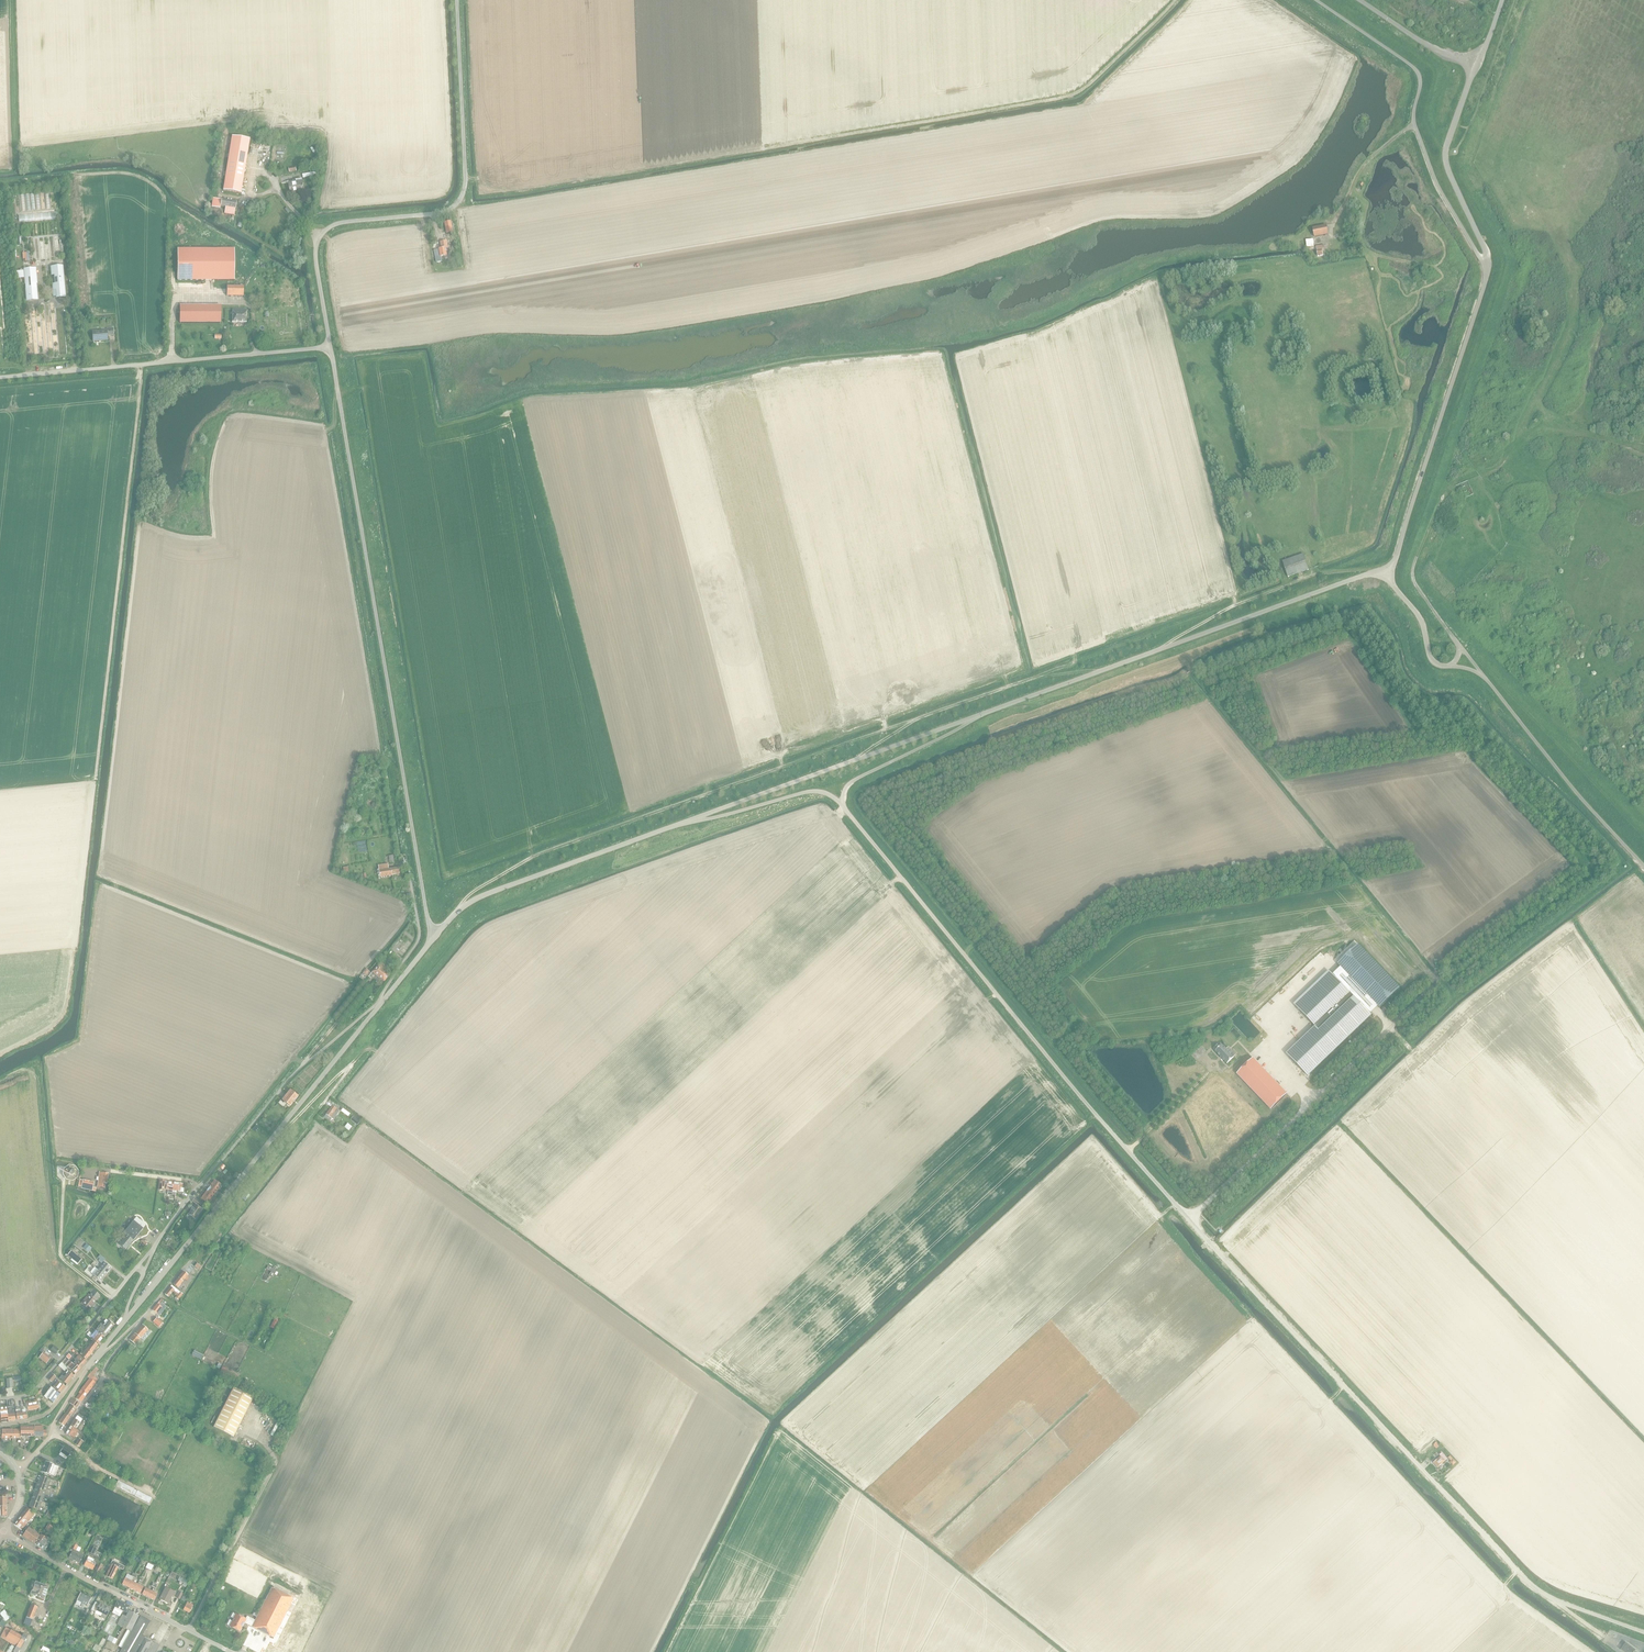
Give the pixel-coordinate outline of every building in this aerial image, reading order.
[(223,190),(240,193),(249,139),(232,136),(223,190)] [(299,193),(306,191),(302,179),(289,182),(291,193),(299,191),(299,193)] [(50,189),(17,190),(18,208),(53,207),(53,193),(50,193),(50,189)] [(221,200),(220,207),(225,208),(224,214),(234,215),(236,203),(227,201),(221,200)] [(21,217),(60,216),(60,208),(20,209),(21,217)] [(446,233),(453,232),(451,221),(444,222),(446,233)] [(1326,226),(1313,229),(1315,238),(1327,236),(1326,226)] [(1306,240),(1306,247),(1314,246),(1313,239),(1306,240)] [(441,250),(438,250),(439,257),(446,256),(445,249),(448,249),(447,242),(440,243),(441,250)] [(1315,247),(1317,257),(1323,256),(1322,251),(1324,250),(1323,246),(1315,247)] [(177,280),(235,280),(235,249),(178,248),(177,280)] [(55,297),(65,296),(62,265),(52,266),(53,276),(54,275),(55,284),(53,284),(55,297)] [(24,269),(27,300),(37,299),(34,268),(24,269)] [(227,296),(242,296),(243,286),(227,286),(227,296)] [(37,320),(41,319),(40,300),(31,300),(32,320),(37,320)] [(179,320),(220,321),(221,305),(179,305),(179,320)] [(231,322),(246,322),(247,309),(232,308),(231,322)] [(92,332),(93,342),(108,340),(108,336),(114,335),(113,328),(106,329),(106,330),(92,332)] [(159,357),(165,352),(162,348),(156,353),(159,357)] [(1283,561),(1288,577),(1309,569),(1303,554),(1283,561)] [(393,874),(400,873),(399,867),(389,868),(388,863),(379,865),(380,870),(377,870),(377,873),(381,873),(381,878),(393,876),(393,874)] [(1358,944),(1337,963),(1380,1007),(1380,1006),(1400,988),(1358,944)] [(381,962),(372,973),(384,982),(390,974),(387,972),(389,969),(386,967),(386,968),(383,966),(384,965),(381,962)] [(1290,1057),(1308,1076),(1371,1015),(1332,974),(1297,1008),(1318,1030),(1290,1057)] [(1262,1016),(1266,1012),(1261,1008),(1257,1012),(1262,1016)] [(1293,1025),(1301,1022),(1298,1015),(1291,1018),(1293,1025)] [(1203,1042),(1193,1052),(1198,1056),(1208,1046),(1203,1042)] [(1226,1049),(1222,1045),(1215,1051),(1227,1063),(1234,1057),(1236,1055),(1228,1047),(1226,1049)] [(1237,1073),(1271,1109),(1287,1094),(1253,1058),(1237,1073)] [(283,1100),(290,1106),(298,1095),(291,1090),(283,1100)] [(332,1119),(333,1120),(340,1111),(333,1106),(324,1118),(330,1122),(332,1119)] [(66,1180),(73,1181),(78,1177),(79,1171),(75,1165),(69,1164),(64,1168),(63,1175),(66,1180)] [(104,1183),(107,1184),(108,1174),(99,1172),(98,1183),(101,1183),(101,1185),(104,1185),(104,1183)] [(85,1177),(80,1176),(78,1187),(83,1188),(84,1182),(85,1183),(85,1181),(91,1182),(92,1178),(85,1177)] [(212,1188),(216,1191),(221,1185),(215,1180),(210,1186),(212,1187),(212,1188)] [(172,1195),(173,1183),(168,1182),(168,1181),(165,1181),(160,1181),(158,1190),(164,1191),(165,1184),(167,1184),(166,1190),(168,1190),(167,1195),(172,1195)] [(173,1183),(172,1195),(175,1196),(176,1193),(176,1191),(181,1192),(183,1192),(184,1189),(182,1189),(183,1184),(179,1183),(173,1183)] [(213,1196),(216,1191),(212,1188),(212,1187),(210,1186),(207,1191),(213,1196)] [(207,1204),(213,1196),(207,1191),(201,1199),(207,1204)] [(199,1206),(201,1203),(195,1198),(192,1201),(196,1204),(196,1205),(195,1205),(189,1214),(195,1219),(202,1210),(199,1207),(199,1206)] [(123,1240),(119,1244),(126,1250),(143,1229),(141,1227),(144,1224),(136,1217),(133,1221),(133,1222),(124,1233),(122,1235),(123,1236),(121,1239),(123,1240)] [(83,1247),(88,1252),(92,1248),(87,1243),(83,1247)] [(82,1259),(71,1251),(67,1256),(78,1264),(82,1259)] [(98,1270),(105,1276),(111,1268),(104,1262),(98,1270)] [(94,1267),(90,1272),(101,1281),(105,1276),(98,1270),(94,1267)] [(173,1283),(177,1287),(183,1280),(188,1274),(184,1271),(173,1283)] [(179,1300),(183,1293),(172,1285),(165,1293),(169,1297),(173,1292),(177,1295),(175,1297),(179,1300)] [(89,1295),(95,1300),(100,1295),(90,1288),(88,1290),(91,1293),(89,1295)] [(95,1300),(89,1295),(88,1294),(85,1297),(93,1304),(95,1300)] [(88,1310),(93,1304),(85,1297),(80,1304),(88,1310)] [(162,1307),(163,1309),(166,1306),(161,1303),(163,1300),(161,1299),(152,1310),(157,1314),(157,1313),(158,1314),(161,1311),(160,1310),(162,1307)] [(160,1326),(161,1327),(164,1324),(163,1322),(157,1317),(153,1321),(159,1327),(160,1326)] [(96,1320),(91,1326),(96,1330),(96,1331),(104,1337),(114,1325),(109,1321),(104,1327),(101,1324),(96,1320)] [(265,1343),(274,1326),(267,1322),(258,1339),(265,1343)] [(129,1339),(135,1345),(148,1330),(142,1324),(129,1339)] [(98,1344),(104,1337),(96,1331),(93,1335),(89,1331),(87,1334),(91,1337),(90,1338),(98,1344)] [(85,1348),(80,1353),(83,1356),(82,1357),(86,1360),(91,1354),(98,1345),(93,1341),(86,1349),(85,1348)] [(50,1350),(55,1354),(59,1349),(54,1345),(50,1350)] [(43,1353),(39,1358),(42,1360),(44,1359),(48,1361),(50,1358),(53,1358),(53,1357),(41,1349),(40,1349),(39,1350),(40,1351),(43,1353)] [(203,1355),(194,1350),(192,1355),(201,1359),(203,1355)] [(79,1361),(84,1365),(87,1362),(77,1353),(76,1354),(78,1356),(74,1360),(76,1361),(77,1363),(79,1361)] [(75,1365),(73,1364),(68,1360),(64,1364),(75,1374),(80,1369),(75,1365)] [(80,1369),(84,1365),(79,1361),(77,1363),(76,1361),(73,1364),(75,1365),(80,1369)] [(58,1366),(65,1372),(68,1368),(61,1363),(58,1366)] [(225,1373),(237,1380),(239,1375),(227,1369),(225,1373)] [(67,1385),(73,1376),(67,1371),(66,1373),(64,1372),(59,1379),(67,1385)] [(47,1379),(51,1382),(56,1377),(51,1373),(47,1379)] [(76,1398),(81,1402),(98,1380),(90,1373),(87,1377),(90,1378),(79,1392),(80,1393),(76,1398)] [(38,1390),(40,1393),(44,1389),(43,1388),(44,1387),(47,1388),(50,1385),(45,1381),(38,1390)] [(52,1387),(60,1393),(65,1387),(57,1381),(52,1387)] [(213,1427),(233,1437),(253,1397),(233,1387),(213,1427)] [(48,1399),(53,1403),(60,1394),(52,1388),(48,1395),(50,1396),(48,1399)] [(71,1404),(76,1408),(80,1404),(73,1398),(69,1403),(71,1404)] [(28,1411),(38,1409),(36,1400),(31,1401),(26,1402),(28,1411)] [(73,1413),(76,1408),(71,1404),(68,1409),(73,1413)] [(25,1409),(23,1410),(23,1409),(15,1410),(17,1420),(25,1419),(27,1418),(25,1409)] [(64,1426),(73,1413),(68,1409),(59,1423),(61,1424),(64,1426)] [(72,1423),(71,1425),(77,1429),(83,1419),(84,1417),(79,1413),(77,1416),(72,1423)] [(276,1433),(281,1420),(278,1419),(273,1431),(276,1433)] [(71,1425),(65,1433),(71,1437),(74,1439),(78,1433),(79,1431),(77,1429),(71,1425)] [(34,1426),(34,1427),(34,1436),(47,1436),(47,1430),(43,1430),(43,1426),(34,1426)] [(34,1436),(34,1427),(20,1427),(20,1436),(34,1436)] [(1,1439),(12,1439),(12,1429),(1,1430),(1,1439)] [(64,1447),(60,1452),(68,1457),(71,1452),(64,1447)] [(1433,1463),(1438,1468),(1445,1461),(1447,1459),(1441,1453),(1439,1455),(1440,1457),(1433,1463)] [(1449,1462),(1453,1466),(1456,1463),(1450,1456),(1448,1458),(1451,1461),(1449,1462)] [(46,1462),(42,1471),(54,1476),(58,1466),(46,1462)] [(38,1482),(49,1486),(50,1482),(54,1484),(55,1481),(41,1475),(38,1482)] [(138,1490),(134,1489),(134,1488),(118,1480),(116,1485),(131,1494),(132,1493),(135,1495),(135,1496),(149,1503),(152,1498),(138,1490)] [(47,1489),(49,1486),(38,1482),(36,1488),(51,1493),(52,1491),(47,1489)] [(50,1496),(51,1493),(36,1488),(34,1494),(44,1498),(45,1494),(50,1496)] [(43,1501),(44,1498),(34,1494),(32,1500),(46,1506),(47,1503),(43,1501)] [(45,1508),(46,1506),(32,1500),(29,1507),(39,1510),(41,1507),(45,1508)] [(21,1516),(28,1522),(35,1514),(28,1508),(21,1516)] [(66,1516),(76,1523),(79,1518),(69,1511),(66,1516)] [(21,1531),(28,1522),(21,1516),(14,1524),(21,1531)] [(28,1527),(22,1536),(34,1544),(35,1544),(45,1550),(51,1540),(45,1536),(45,1537),(41,1535),(40,1535),(28,1527)] [(69,1558),(79,1564),(84,1555),(75,1551),(78,1545),(74,1543),(70,1551),(72,1552),(69,1558)] [(88,1553),(94,1555),(97,1549),(91,1546),(88,1553)] [(93,1562),(94,1560),(89,1557),(88,1559),(87,1559),(84,1566),(92,1570),(96,1564),(93,1562)] [(111,1564),(105,1576),(112,1579),(118,1568),(123,1571),(125,1567),(113,1561),(111,1564)] [(133,1577),(135,1574),(133,1573),(132,1576),(127,1574),(122,1584),(128,1587),(131,1581),(133,1577)] [(134,1590),(137,1584),(131,1581),(128,1587),(134,1590)] [(35,1596),(43,1599),(48,1587),(36,1582),(31,1594),(35,1596)] [(137,1584),(134,1590),(140,1593),(144,1587),(137,1584)] [(244,1621),(274,1637),(294,1598),(271,1586),(255,1619),(247,1615),(246,1618),(235,1613),(229,1626),(239,1631),(244,1621)] [(148,1597),(151,1591),(145,1588),(142,1594),(148,1597)] [(172,1595),(173,1596),(175,1593),(166,1588),(160,1599),(168,1603),(172,1595)] [(151,1591),(148,1597),(154,1600),(157,1594),(151,1591)] [(84,1604),(87,1606),(91,1598),(81,1593),(77,1600),(81,1602),(79,1606),(82,1608),(84,1604)] [(113,1610),(112,1612),(120,1616),(121,1614),(122,1611),(126,1613),(129,1606),(118,1601),(113,1610)] [(100,1603),(99,1604),(95,1602),(91,1610),(95,1612),(96,1610),(107,1616),(111,1608),(100,1603)] [(183,1610),(189,1613),(193,1605),(187,1602),(183,1610)] [(26,1617),(32,1620),(38,1607),(32,1604),(26,1617)] [(117,1625),(130,1632),(138,1616),(128,1611),(126,1616),(122,1615),(117,1625)] [(159,1646),(142,1636),(150,1621),(140,1616),(120,1651),(155,1651),(159,1646)] [(22,1636),(6,1627),(0,1637),(16,1646),(14,1651),(15,1651),(18,1651),(27,1636),(24,1634),(22,1636)] [(1620,1650),(1623,1651),(1637,1651),(1629,1645),(1625,1643),(1620,1650)]
